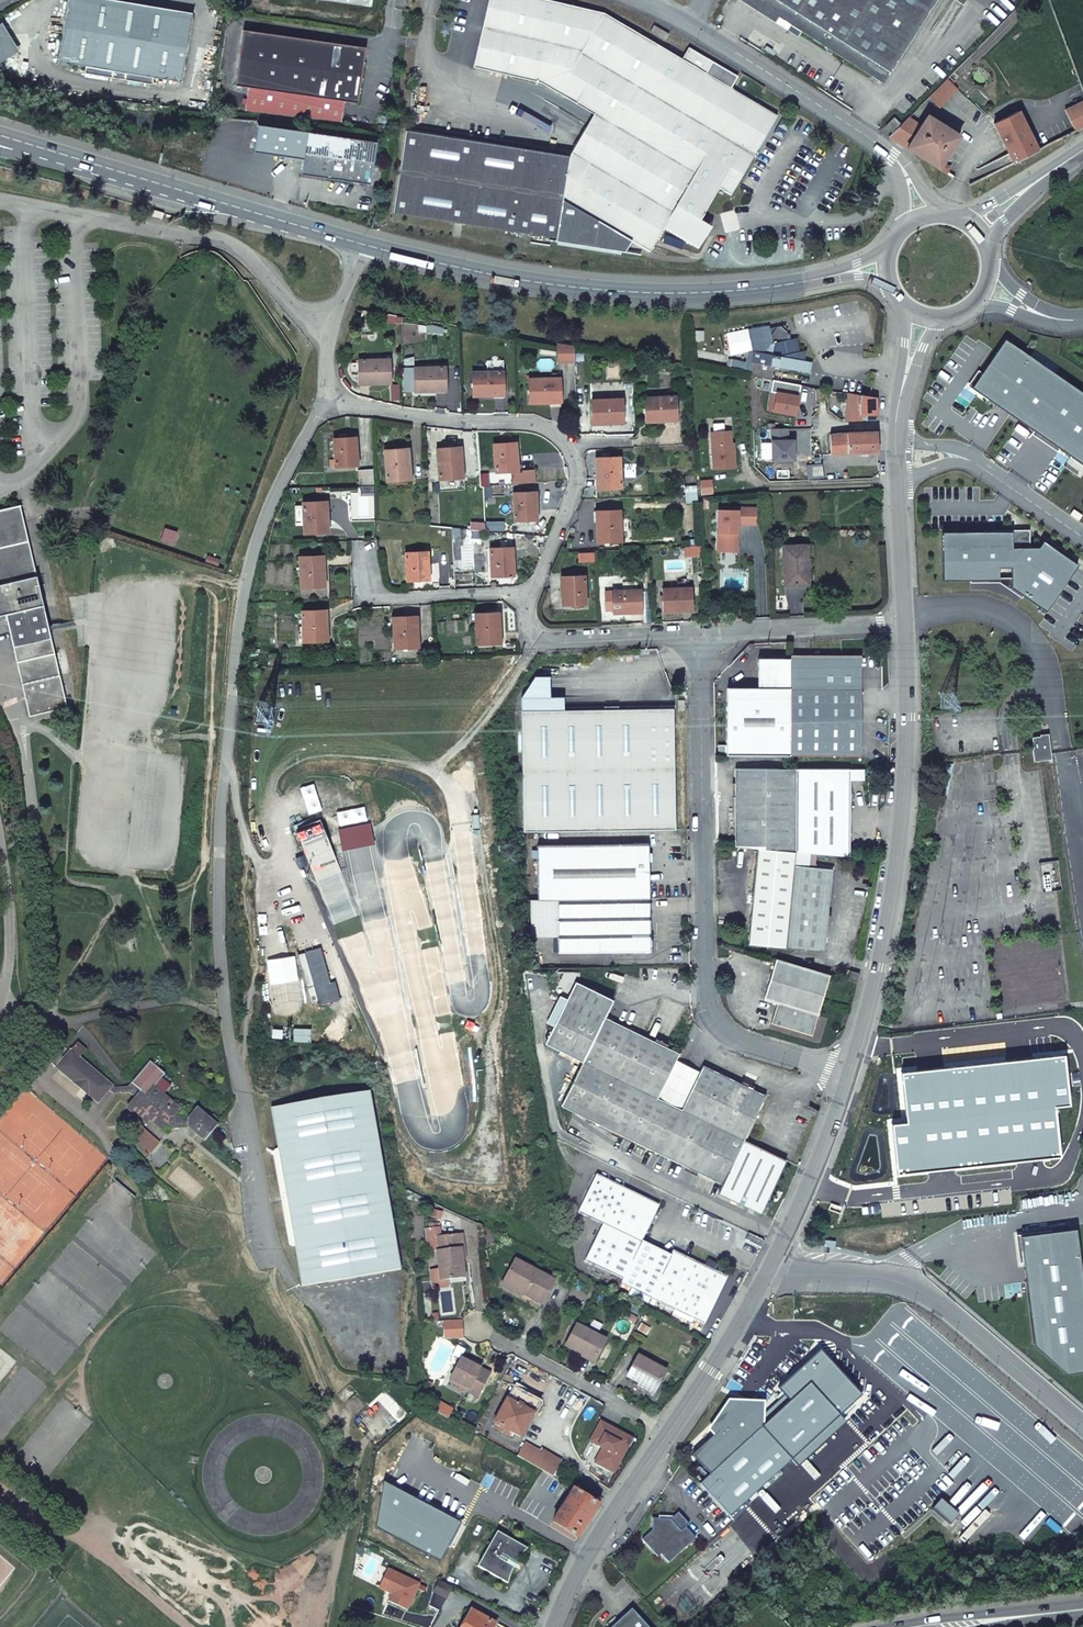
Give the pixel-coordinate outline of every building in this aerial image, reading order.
[(192,15),(106,0),(69,0),(59,61),(181,82),(192,15)] [(473,66),(512,76),(523,0),(487,0),(473,66)] [(646,66),(632,57),(644,37),(604,13),(549,0),(523,0),(512,76),(540,82),(594,114),(612,124),(646,66)] [(883,84),(937,0),(752,0),(883,84)] [(650,31),(665,40),(669,34),(654,25),(650,31)] [(243,30),(235,85),(249,87),(246,111),(341,124),(344,100),(358,102),(366,47),(243,30)] [(632,57),(646,66),(612,124),(589,163),(565,202),(623,236),(649,252),(663,227),(699,248),(712,226),(700,219),(719,187),(731,195),(777,115),(731,88),(738,76),(712,62),(706,73),(644,37),(632,57)] [(939,108),(957,90),(946,79),(928,97),(939,108)] [(1066,110),(1076,131),(1082,127),(1082,101),(1066,110)] [(1018,111),(994,123),(1009,154),(1014,163),(1038,150),(1018,111)] [(589,163),(612,124),(594,114),(571,153),(589,163)] [(921,127),(907,148),(939,168),(943,163),(960,136),(928,116),(921,127)] [(894,117),(885,126),(893,133),(901,124),(894,117)] [(893,133),(889,137),(907,148),(921,127),(908,117),(901,124),(893,133)] [(257,125),(253,152),(303,159),(307,132),(257,125)] [(405,130),(393,212),(488,227),(501,145),(405,130)] [(370,184),(376,142),(307,132),(303,159),(301,174),(370,184)] [(569,155),(501,145),(488,227),(548,236),(556,237),(562,200),(565,202),(589,163),(571,153),(569,155)] [(943,163),(939,168),(947,174),(950,168),(943,163)] [(556,237),(548,236),(547,239),(617,248),(623,236),(565,202),(562,200),(556,237)] [(152,216),(162,219),(164,214),(154,211),(152,216)] [(799,351),(796,338),(788,339),(785,325),(769,328),(772,343),(766,344),(764,353),(753,351),(751,362),(753,362),(750,376),(771,380),(774,366),(810,373),(812,362),(804,361),(806,350),(799,351)] [(741,349),(732,332),(721,337),(730,355),(741,349)] [(1004,339),(971,388),(1082,465),(1082,393),(1004,339)] [(558,343),(558,363),(575,362),(574,346),(558,343)] [(389,359),(358,360),(359,384),(368,384),(368,383),(390,383),(389,359)] [(445,367),(414,368),(415,392),(436,391),(436,390),(446,390),(445,367)] [(472,372),(473,395),(482,395),(482,396),(504,396),(503,372),(472,372)] [(560,378),(528,380),(529,404),(551,403),(551,402),(561,401),(560,378)] [(848,393),(847,421),(860,421),(861,415),(877,414),(877,399),(848,393)] [(675,397),(644,398),(645,422),(667,421),(667,420),(676,420),(675,397)] [(622,399),(591,401),(593,424),(602,424),(623,423),(622,399)] [(829,435),(830,455),(847,453),(878,452),(877,432),(841,434),(840,430),(833,430),(833,435),(829,435)] [(730,431),(710,432),(712,469),(735,467),(734,448),(731,448),(730,443),(730,431)] [(333,439),(335,467),(356,466),(355,456),(357,456),(355,438),(333,439)] [(812,447),(812,456),(826,457),(826,441),(809,438),(808,446),(812,447)] [(516,443),(493,445),(496,473),(516,471),(516,461),(517,461),(516,443)] [(436,449),(439,480),(462,478),(461,468),(462,468),(460,447),(436,449)] [(384,451),(387,482),(410,479),(409,470),(410,470),(408,448),(384,451)] [(47,469),(50,456),(40,454),(38,467),(47,469)] [(619,457),(595,458),(596,480),(597,489),(620,488),(619,457)] [(821,464),(806,466),(808,480),(823,478),(821,464)] [(359,470),(359,486),(373,485),(373,470),(359,470)] [(696,485),(685,486),(686,503),(697,503),(696,485)] [(513,494),(515,522),(535,520),(535,511),(536,511),(535,492),(513,494)] [(303,523),(304,533),(328,532),(326,511),(327,511),(326,502),(302,503),(303,506),(303,523)] [(303,523),(303,506),(295,506),(295,523),(303,523)] [(6,616),(29,718),(67,709),(21,507),(0,512),(0,617),(6,616)] [(718,510),(717,546),(737,546),(737,532),(734,532),(734,524),(737,524),(754,524),(754,508),(737,508),(737,510),(718,510)] [(1082,515),(1074,509),(1071,514),(1079,520),(1082,515)] [(619,510),(595,512),(596,533),(597,533),(598,542),(621,541),(619,510)] [(942,532),(942,580),(998,580),(998,568),(1011,567),(1012,587),(1045,611),(1077,565),(1043,541),(1038,547),(1012,547),(1012,531),(942,532)] [(782,546),(784,586),(809,585),(807,545),(782,546)] [(490,549),(491,577),(513,576),(512,558),(511,558),(510,549),(490,549)] [(405,553),(407,581),(429,580),(428,561),(427,561),(426,552),(405,553)] [(595,552),(580,552),(580,561),(595,561),(595,552)] [(299,557),(300,588),(324,587),(322,565),(323,565),(322,556),(299,557)] [(583,577),(561,577),(562,596),(564,596),(564,605),(585,604),(583,577)] [(691,588),(663,589),(664,611),(682,611),(682,609),(692,608),(691,588)] [(640,590),(612,591),(613,613),(632,613),(632,611),(641,611),(640,590)] [(301,611),(303,642),(326,641),(326,632),(327,632),(326,610),(301,611)] [(498,612),(475,614),(477,645),(500,643),(499,634),(500,634),(498,612)] [(392,618),(394,649),(417,648),(417,638),(416,617),(392,618)] [(861,655),(790,655),(791,659),(790,688),(860,688),(861,655)] [(757,688),(742,688),(726,705),(726,755),(790,755),(790,688),(791,659),(758,658),(757,688)] [(550,697),(550,677),(534,677),(521,698),(550,697)] [(860,755),(860,688),(790,688),(790,755),(860,755)] [(550,697),(521,698),(521,711),(563,710),(563,697),(550,697)] [(523,832),(675,829),(673,724),(659,724),(659,708),(563,710),(521,711),(523,832)] [(659,708),(659,724),(673,724),(673,708),(659,708)] [(1048,757),(1046,737),(1040,737),(1040,739),(1035,739),(1036,748),(1034,749),(1035,759),(1048,757)] [(795,852),(795,769),(735,769),(734,846),(757,848),(795,852)] [(850,857),(850,769),(795,769),(795,852),(850,857)] [(558,900),(650,898),(649,844),(633,844),(538,846),(539,900),(558,900)] [(786,948),(794,866),(795,852),(757,848),(747,944),(786,948)] [(794,866),(786,948),(824,952),(832,869),(794,866)] [(650,898),(558,900),(559,953),(651,951),(650,898)] [(316,986),(326,983),(316,950),(306,953),(316,986)] [(776,959),(764,999),(777,1003),(771,1023),(812,1035),(829,975),(776,959)] [(856,983),(859,973),(858,972),(850,971),(847,980),(856,983)] [(545,1044),(583,1062),(604,1017),(613,1000),(575,982),(567,999),(554,1026),(545,1044)] [(547,1023),(554,1026),(567,999),(560,996),(547,1023)] [(629,1029),(604,1017),(583,1062),(608,1074),(629,1029)] [(679,1053),(629,1029),(608,1074),(657,1098),(679,1053)] [(54,1052),(47,1061),(98,1102),(109,1089),(113,1085),(78,1058),(85,1049),(76,1042),(62,1059),(54,1052)] [(115,1088),(113,1085),(109,1089),(113,1093),(130,1093),(136,1098),(141,1102),(135,1109),(148,1119),(161,1130),(166,1125),(169,1128),(188,1127),(204,1141),(222,1120),(213,1113),(209,1119),(197,1109),(189,1119),(180,1119),(175,1114),(179,1109),(154,1087),(165,1074),(150,1062),(129,1088),(115,1088)] [(608,1074),(583,1062),(562,1106),(650,1149),(665,1117),(738,1152),(744,1140),(681,1109),(657,1098),(608,1074)] [(765,1095),(703,1065),(681,1109),(744,1140),(765,1095)] [(273,1153),(289,1246),(293,1248),(295,1247),(301,1288),(400,1270),(370,1092),(271,1109),(278,1149),(276,1150),(273,1153)] [(144,1124),(148,1119),(135,1109),(141,1102),(136,1098),(127,1109),(144,1124)] [(738,1152),(665,1117),(650,1149),(723,1184),(738,1152)] [(1000,1122),(933,1130),(942,1205),(1009,1196),(1000,1122)] [(786,1160),(744,1140),(738,1152),(780,1173),(786,1160)] [(719,1193),(760,1213),(780,1173),(738,1152),(723,1184),(719,1193)] [(670,1257),(642,1243),(659,1205),(597,1175),(579,1212),(604,1225),(586,1261),(623,1279),(621,1286),(704,1325),(728,1277),(673,1251),(670,1257)] [(1037,1346),(1067,1373),(1082,1371),(1082,1284),(1076,1231),(1022,1238),(1037,1346)] [(761,1248),(764,1241),(748,1233),(745,1240),(761,1248)] [(462,1235),(436,1237),(440,1281),(464,1278),(462,1260),(461,1250),(464,1249),(462,1235)] [(554,1281),(516,1261),(505,1281),(524,1291),(522,1295),(532,1300),(541,1305),(554,1281)] [(524,1291),(505,1281),(502,1286),(521,1297),(522,1295),(524,1291)] [(607,1341),(578,1326),(567,1347),(596,1362),(607,1341)] [(667,1371),(638,1356),(627,1377),(655,1392),(667,1371)] [(490,1374),(461,1359),(450,1380),(469,1390),(467,1393),(477,1398),(490,1374)] [(469,1390),(450,1380),(449,1383),(467,1393),(469,1390)] [(514,1386),(495,1423),(496,1424),(505,1429),(511,1432),(521,1437),(540,1401),(514,1386)] [(739,1408),(739,1403),(728,1403),(728,1411),(712,1425),(718,1432),(692,1455),(710,1474),(699,1484),(733,1520),(745,1509),(742,1504),(792,1461),(771,1439),(773,1436),(761,1427),(754,1433),(749,1428),(755,1422),(756,1409),(752,1408),(739,1408)] [(505,1429),(496,1424),(494,1427),(503,1432),(505,1429)] [(542,1449),(533,1465),(553,1476),(562,1461),(542,1449)] [(516,1522),(451,1486),(415,1551),(436,1564),(464,1513),(497,1532),(507,1537),(516,1522)] [(578,1539),(599,1505),(574,1488),(553,1522),(578,1539)] [(668,1562),(695,1538),(685,1527),(688,1524),(678,1512),(670,1519),(651,1521),(652,1531),(642,1540),(658,1557),(661,1554),(668,1562)] [(511,1576),(515,1568),(518,1563),(522,1556),(527,1549),(507,1537),(497,1532),(477,1567),(508,1584),(511,1576)] [(518,1563),(515,1568),(522,1572),(525,1566),(518,1563)] [(446,1600),(453,1588),(438,1580),(433,1593),(446,1600)] [(498,1623),(471,1609),(460,1626),(496,1626),(498,1623)] [(613,1626),(647,1626),(631,1610),(613,1626)]
